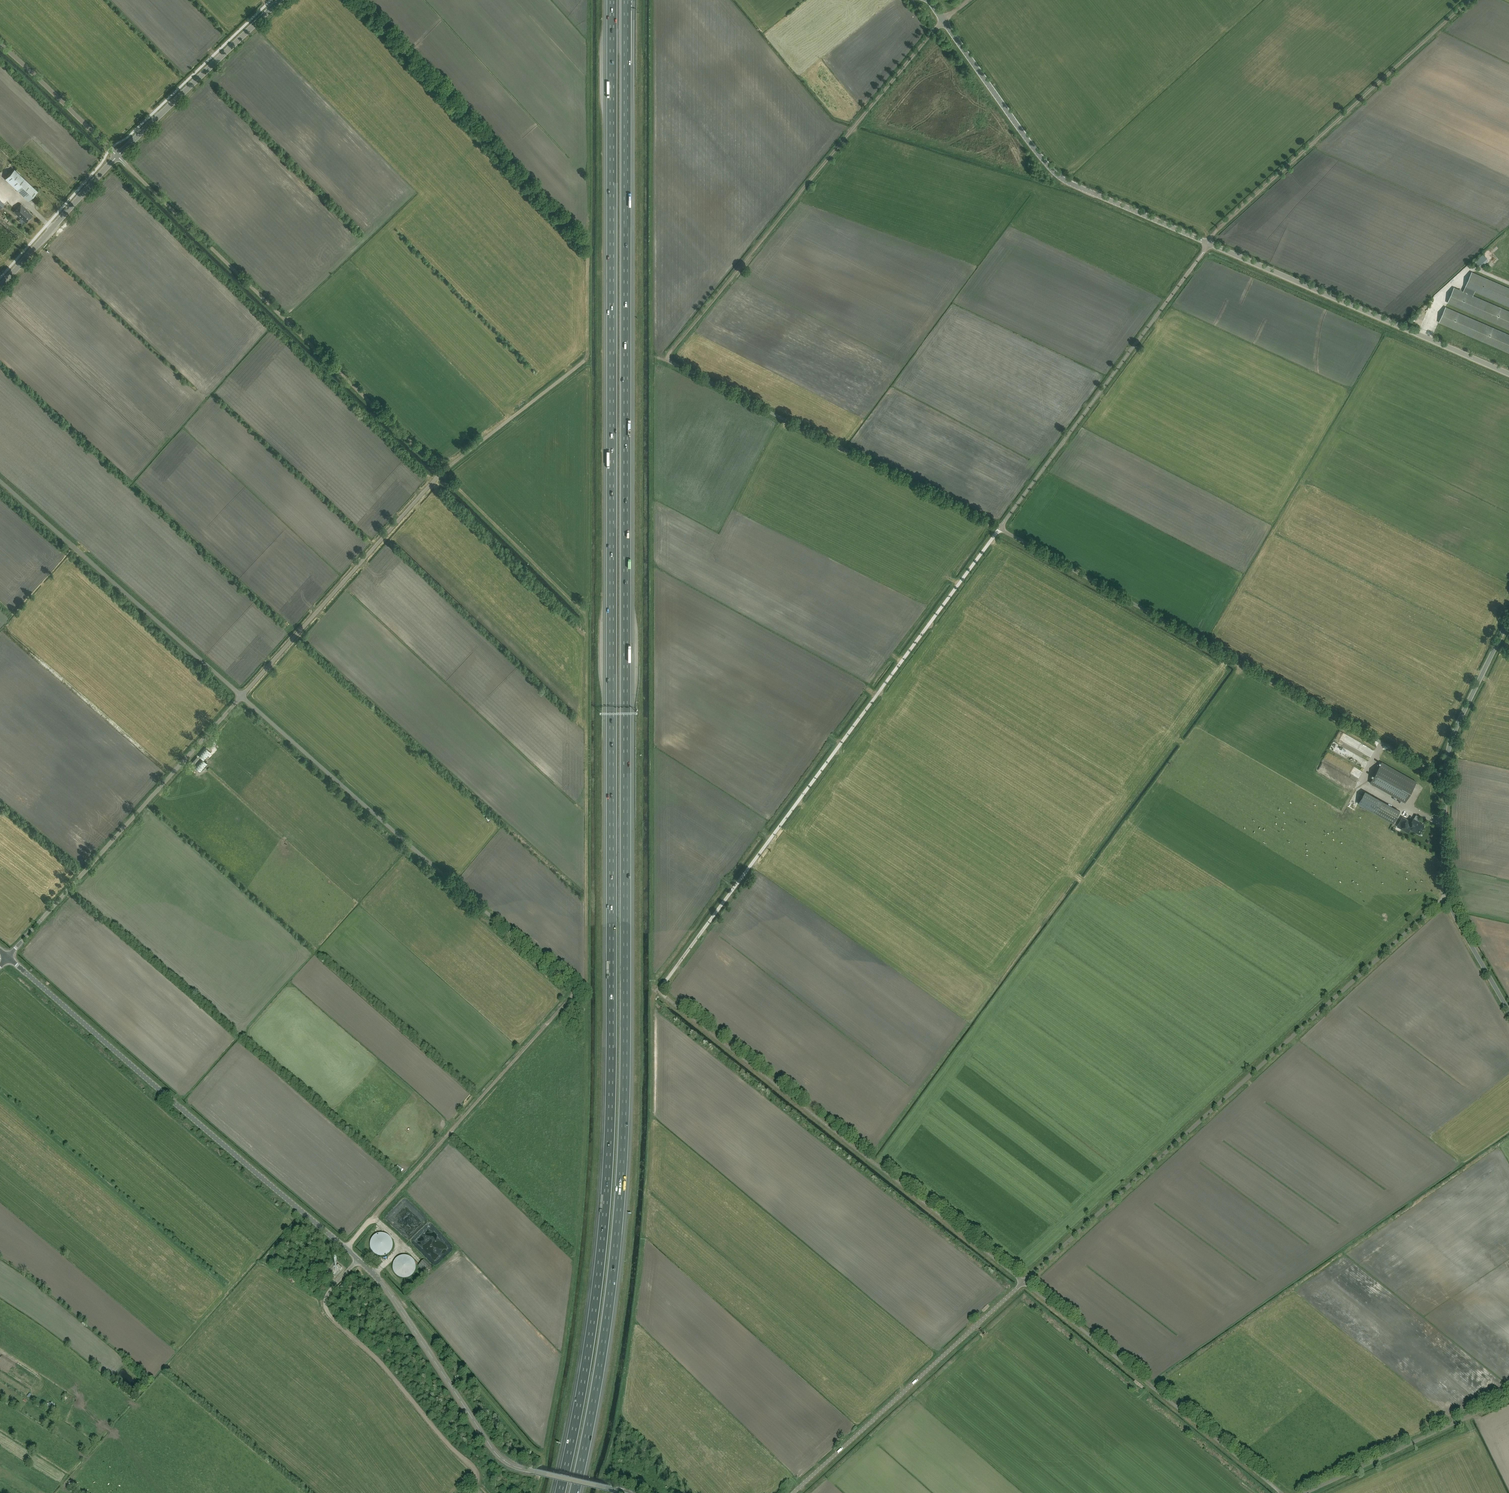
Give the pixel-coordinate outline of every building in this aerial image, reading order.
[(28,201),(38,191),(26,180),(14,169),(5,179),(28,201)] [(26,222),(32,215),(27,210),(21,204),(14,212),(20,218),(21,217),(26,222)] [(1472,272),(1465,287),(1508,306),(1508,288),(1472,272)] [(1454,287),(1448,302),(1508,329),(1508,311),(1454,287)] [(1446,307),(1439,322),(1508,352),(1508,335),(1446,307)] [(198,756),(202,759),(204,760),(211,752),(206,747),(198,756)] [(1364,766),(1366,762),(1344,750),(1342,755),(1364,766)] [(204,760),(202,759),(195,767),(201,772),(208,764),(204,760)] [(1370,782),(1405,802),(1417,782),(1382,762),(1370,782)] [(1348,764),(1343,769),(1350,775),(1355,770),(1348,764)] [(1389,820),(1393,823),(1400,811),(1395,808),(1389,820)] [(1402,828),(1408,832),(1410,828),(1414,831),(1414,830),(1419,833),(1424,825),(1417,821),(1418,821),(1414,818),(1412,822),(1407,819),(1402,828)] [(370,1244),(370,1245),(370,1246),(370,1247),(370,1248),(371,1249),(371,1250),(372,1250),(372,1251),(373,1252),(373,1253),(374,1253),(375,1254),(376,1255),(377,1255),(378,1256),(379,1256),(380,1256),(381,1256),(382,1256),(383,1256),(384,1256),(385,1255),(386,1255),(387,1255),(388,1254),(389,1253),(390,1252),(391,1251),(391,1250),(392,1250),(392,1249),(392,1248),(393,1247),(393,1246),(393,1245),(393,1244),(393,1243),(392,1242),(392,1241),(392,1240),(391,1239),(391,1238),(390,1237),(389,1237),(389,1236),(388,1235),(387,1235),(386,1234),(385,1234),(384,1234),(383,1234),(382,1233),(381,1233),(380,1233),(379,1234),(378,1234),(377,1234),(376,1235),(375,1235),(374,1236),(373,1237),(372,1238),(372,1239),(371,1240),(371,1241),(370,1242),(370,1243),(370,1244)] [(393,1266),(393,1267),(393,1268),(393,1269),(393,1270),(393,1271),(394,1272),(395,1273),(395,1274),(396,1275),(397,1275),(398,1276),(398,1277),(399,1277),(400,1277),(401,1278),(402,1278),(403,1278),(404,1278),(405,1278),(406,1278),(407,1278),(408,1277),(409,1277),(410,1277),(411,1276),(411,1275),(412,1275),(413,1274),(413,1273),(414,1272),(415,1271),(415,1270),(415,1269),(415,1268),(416,1267),(415,1266),(415,1265),(415,1264),(415,1263),(414,1262),(414,1261),(413,1260),(413,1259),(412,1259),(411,1258),(411,1257),(410,1257),(409,1256),(408,1256),(407,1256),(406,1256),(405,1255),(404,1255),(403,1255),(402,1256),(401,1256),(400,1256),(399,1256),(398,1257),(397,1258),(396,1259),(395,1259),(395,1260),(394,1261),(394,1262),(393,1263),(393,1264),(393,1265),(393,1266)] [(428,1274),(433,1267),(424,1259),(418,1266),(428,1274)]
